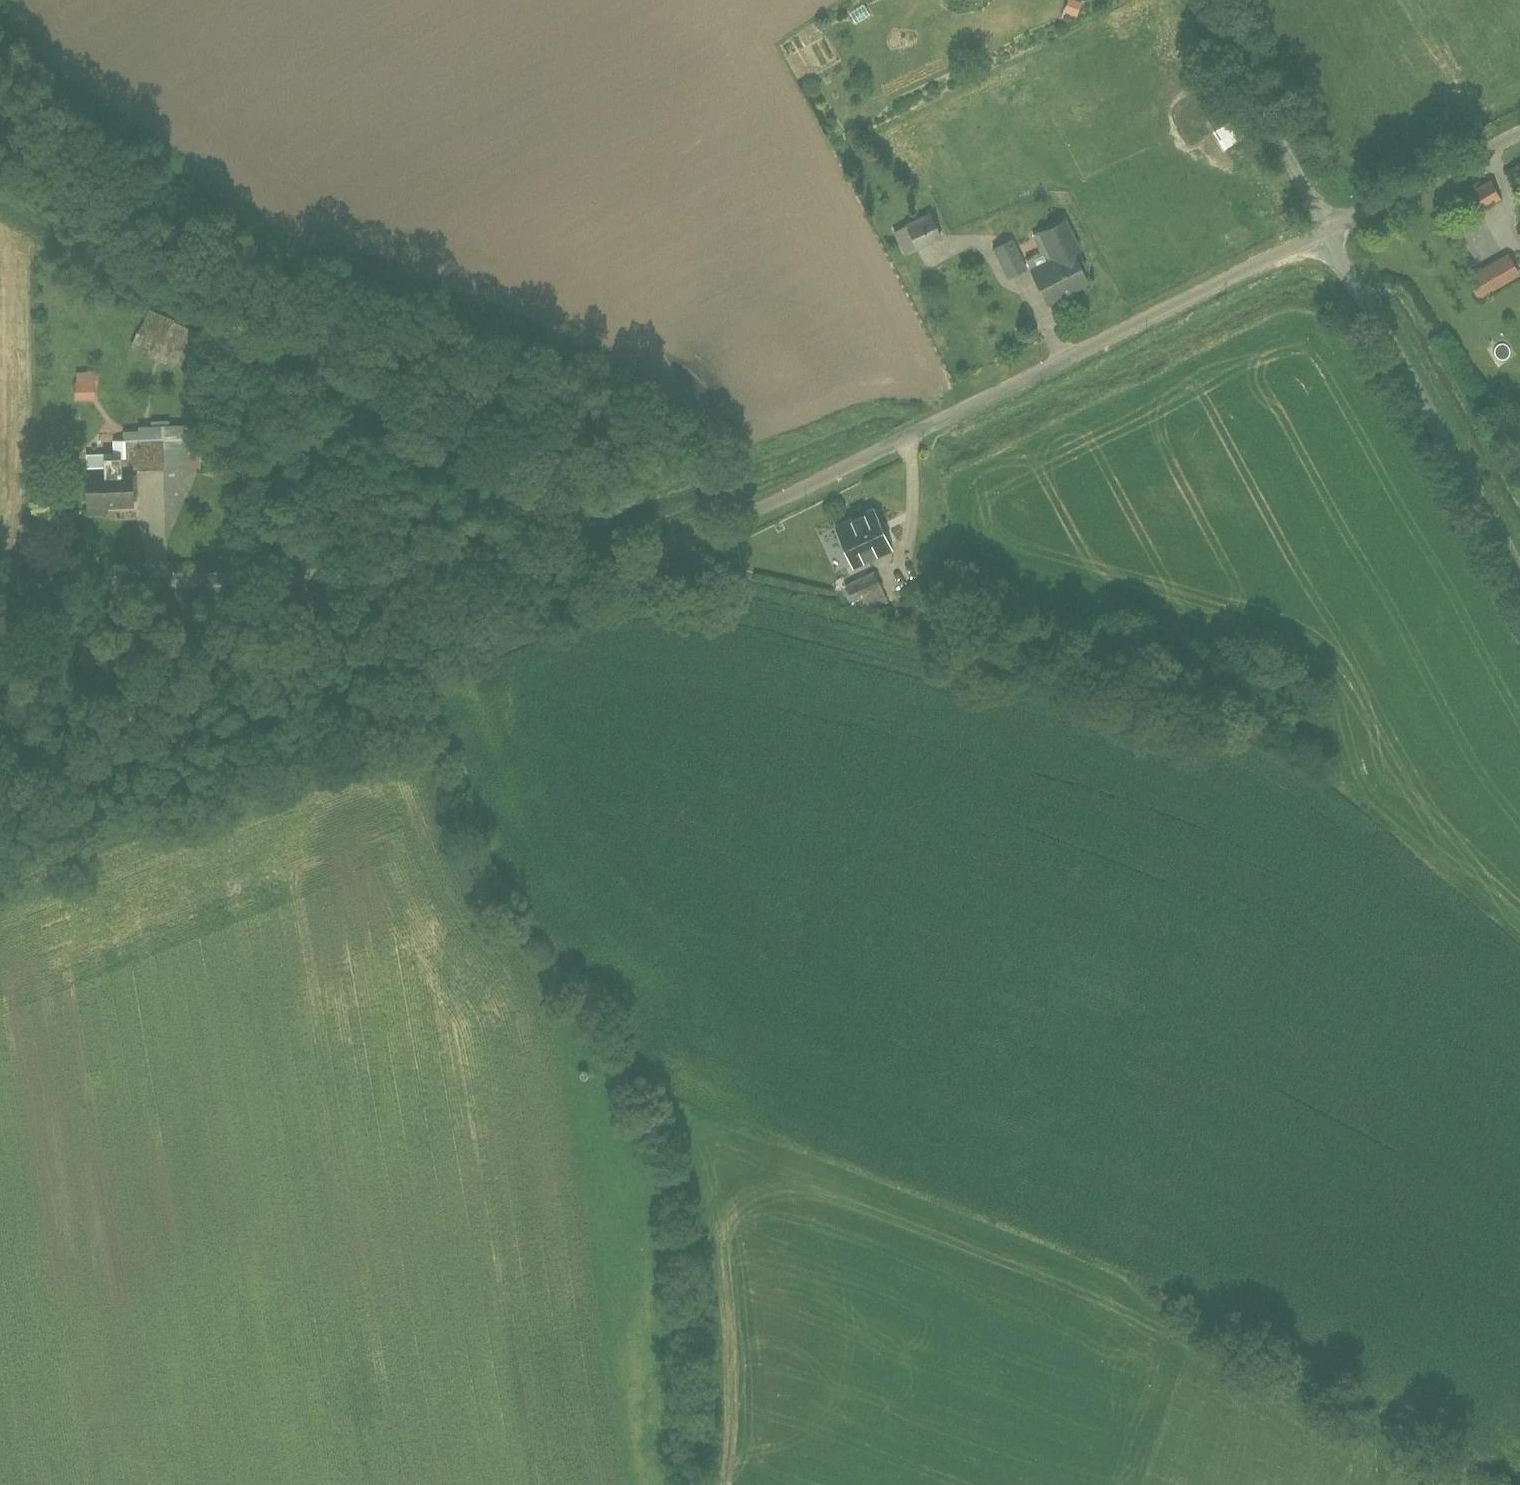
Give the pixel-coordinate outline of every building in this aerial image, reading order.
[(1081,0),(1068,0),(1064,10),(1078,16),(1084,1),(1081,0)] [(1211,112),(1223,148),(1245,140),(1233,104),(1211,112)] [(1471,191),(1478,210),(1507,200),(1501,180),(1471,191)] [(907,222),(918,245),(943,234),(932,210),(907,222)] [(1029,263),(1045,299),(1087,281),(1058,215),(1039,224),(1051,253),(1029,263)] [(905,224),(894,230),(904,251),(915,246),(905,224)] [(1014,238),(994,246),(1007,275),(1027,267),(1014,238)] [(1516,276),(1507,254),(1471,269),(1479,291),(1516,276)] [(199,331),(148,308),(132,344),(182,367),(199,331)] [(98,380),(98,370),(77,371),(78,381),(94,380),(98,380)] [(78,381),(75,381),(75,396),(95,396),(94,380),(78,381)] [(161,467),(185,467),(184,449),(184,434),(183,422),(160,423),(161,436),(161,467)] [(137,428),(122,428),(123,437),(161,436),(160,423),(137,424),(137,428)] [(201,449),(201,434),(184,434),(184,449),(197,449),(201,449)] [(161,467),(161,436),(123,437),(119,437),(119,451),(119,468),(161,467)] [(198,466),(197,449),(184,449),(185,467),(198,466)] [(119,451),(102,452),(103,471),(120,470),(119,468),(119,451)] [(103,471),(87,471),(88,509),(105,508),(105,503),(135,502),(134,470),(120,470),(103,471)] [(879,506),(834,526),(853,568),(897,549),(879,506)]
